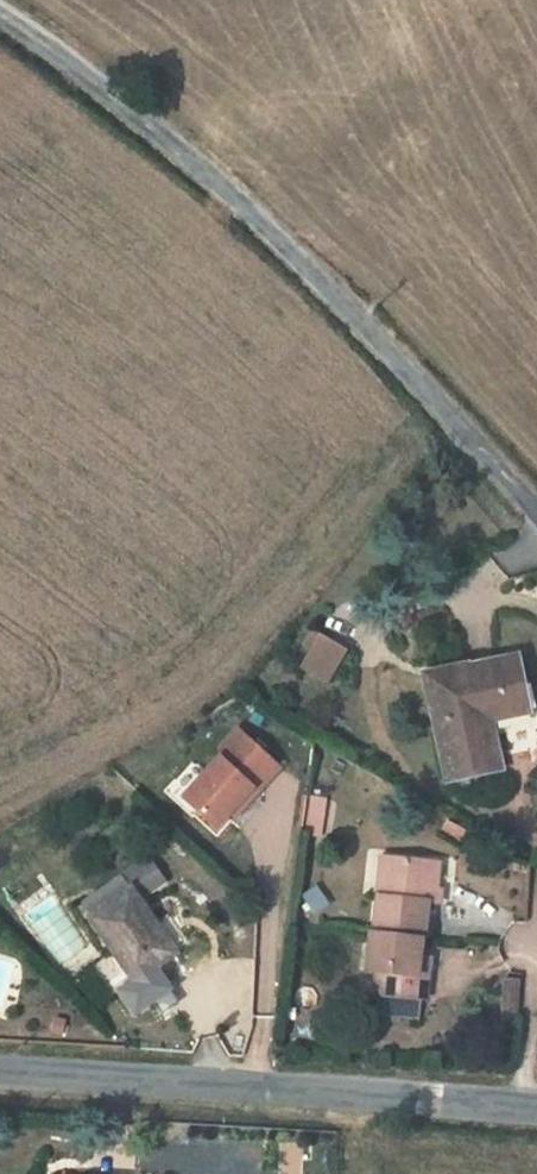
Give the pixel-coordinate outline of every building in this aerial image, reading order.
[(311,632),(295,669),(328,682),(344,645),(311,632)] [(536,712),(532,684),(536,683),(536,652),(486,662),(486,669),(470,671),(466,663),(448,667),(474,776),(527,764),(516,716),(536,712)] [(282,765),(239,729),(223,748),(227,752),(188,799),(221,827),(261,781),(265,785),(282,765)] [(408,892),(404,926),(453,936),(459,936),(465,900),(469,901),(476,862),(421,850),(416,891),(408,892)] [(143,893),(102,919),(146,984),(183,961),(161,932),(166,926),(143,893)] [(453,936),(404,926),(397,926),(390,968),(400,969),(397,988),(403,989),(444,997),(453,997),(457,969),(449,967),(453,936)] [(440,1015),(444,997),(403,989),(400,1009),(440,1015)]
